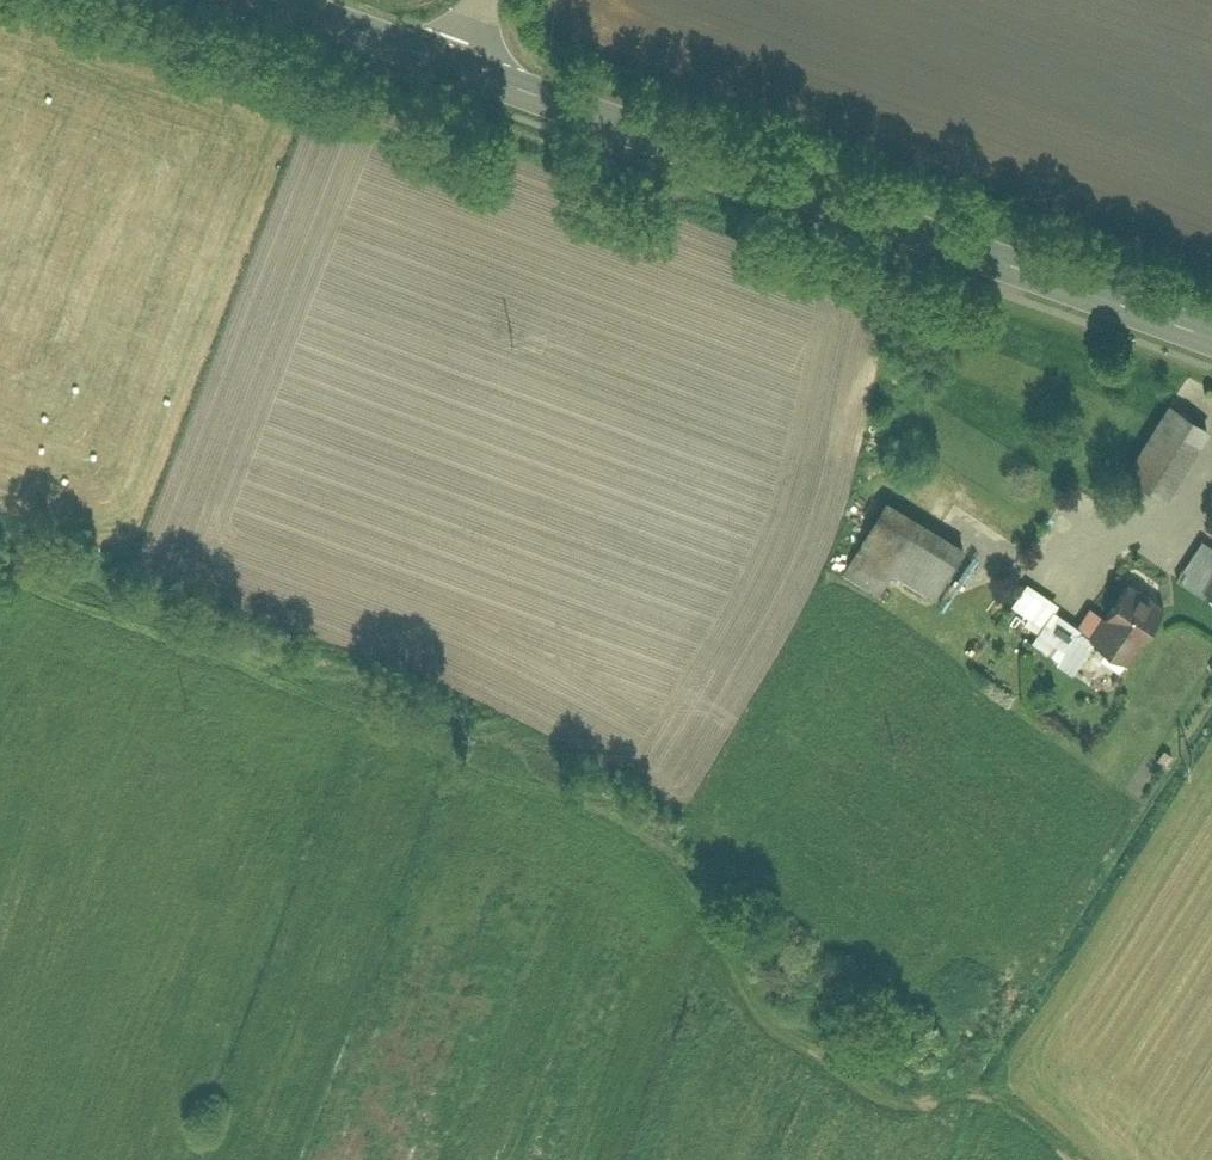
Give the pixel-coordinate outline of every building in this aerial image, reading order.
[(1125,469),(1167,496),(1211,427),(1169,400),(1125,469)] [(858,557),(936,594),(964,536),(887,498),(858,557)] [(1174,578),(1211,601),(1211,560),(1193,548),(1174,578)] [(1127,658),(1168,595),(1130,571),(1102,613),(1091,606),(1080,622),(1053,605),(1043,621),(1029,642),(1070,669),(1092,635),(1127,658)] [(1043,621),(1053,605),(1058,598),(1026,577),(1011,600),(1043,621)]
